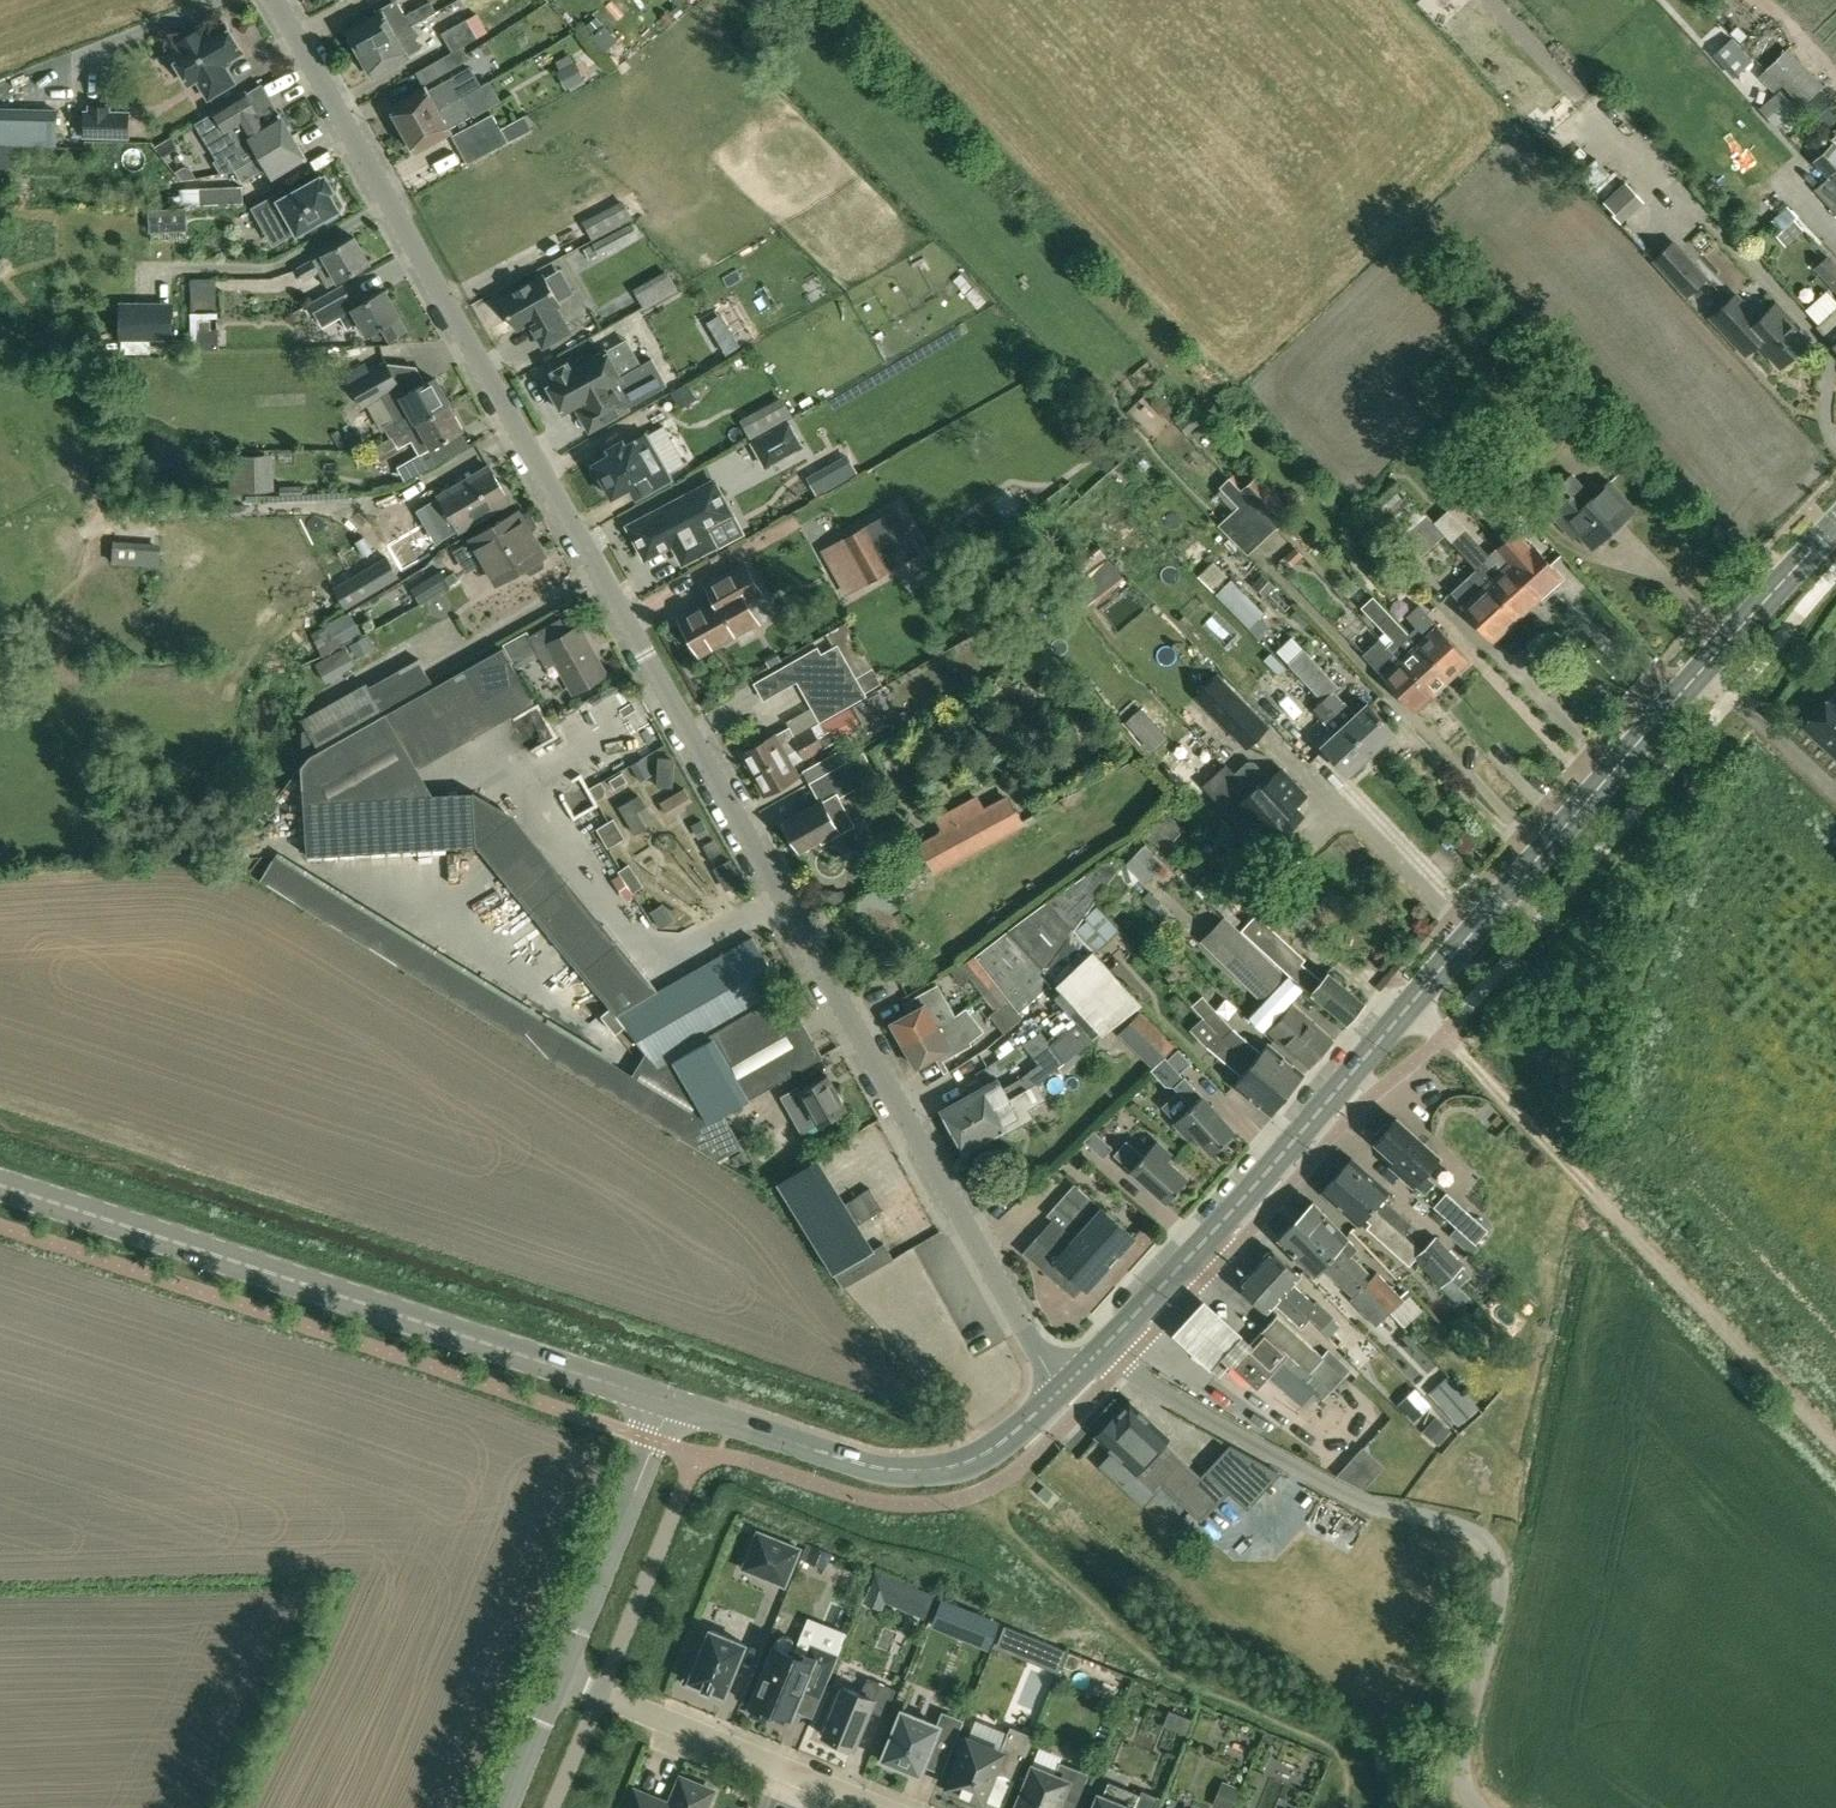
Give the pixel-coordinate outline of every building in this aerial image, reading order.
[(353,30),(348,33),(360,54),(410,26),(436,12),(430,1),(405,14),(397,0),(396,0),(394,1),(380,9),(383,14),(372,20),(366,16),(353,23),(353,30)] [(452,51),(461,47),(477,37),(466,19),(442,32),(452,51)] [(175,43),(179,49),(171,54),(189,84),(197,79),(208,98),(234,82),(226,68),(223,69),(221,65),(222,60),(226,58),(228,60),(242,52),(224,22),(205,34),(201,28),(175,43)] [(410,26),(360,54),(371,75),(407,56),(406,55),(421,47),(410,26)] [(604,26),(591,38),(604,53),(617,41),(604,26)] [(1732,31),(1730,33),(1739,41),(1740,42),(1746,35),(1737,26),(1732,31)] [(461,47),(452,51),(415,73),(423,86),(471,58),(461,47)] [(1788,48),(1767,68),(1802,105),(1823,85),(1788,48)] [(426,89),(391,108),(402,128),(461,96),(494,77),(484,59),(469,67),(427,90),(426,89)] [(574,62),(559,69),(557,71),(566,88),(569,87),(584,79),(585,79),(577,63),(576,61),(574,62)] [(1778,87),(1754,105),(1771,126),(1794,108),(1778,87)] [(234,168),(293,135),(280,112),(264,122),(245,91),(213,111),(235,148),(213,161),(220,172),(234,168)] [(1806,108),(1825,128),(1835,118),(1835,113),(1819,95),(1806,108)] [(461,96),(402,128),(414,150),(449,131),(448,128),(472,115),(461,96)] [(84,135),(127,136),(128,113),(109,112),(109,107),(90,106),(89,111),(85,111),(84,135)] [(55,145),(55,113),(0,112),(0,145),(55,145)] [(468,164),(493,151),(508,142),(524,134),(532,130),(524,116),(516,121),(512,123),(500,129),(492,114),(453,136),(462,152),(468,164)] [(273,177),(306,158),(293,135),(234,168),(242,181),(266,166),(273,177)] [(1571,176),(1588,191),(1605,172),(1589,156),(1571,176)] [(339,210),(329,192),(333,190),(325,175),(321,178),(320,176),(287,195),(284,189),(252,207),(271,241),(276,242),(296,231),(297,233),(324,218),(326,222),(339,215),(336,211),(339,210)] [(1596,199),(1616,222),(1639,202),(1620,179),(1596,199)] [(180,189),(180,206),(243,203),(242,186),(180,189)] [(577,219),(586,238),(628,217),(619,199),(577,219)] [(143,208),(143,238),(180,239),(180,208),(143,208)] [(633,223),(590,244),(596,255),(639,234),(633,223)] [(327,287),(369,264),(355,237),(297,268),(303,279),(318,270),(327,287)] [(1654,259),(1687,294),(1706,276),(1673,241),(1654,259)] [(1827,257),(1815,268),(1835,292),(1835,267),(1827,257)] [(637,305),(672,290),(664,270),(629,285),(637,305)] [(555,307),(560,304),(544,274),(500,299),(516,329),(529,321),(543,346),(570,332),(555,307)] [(191,308),(216,308),(216,278),(191,279),(191,308)] [(323,327),(340,317),(347,329),(357,323),(363,335),(366,333),(367,334),(382,326),(389,340),(407,331),(386,290),(355,306),(343,285),(309,303),(323,327)] [(1827,290),(1806,309),(1819,324),(1816,327),(1833,345),(1833,346),(1835,349),(1835,300),(1827,290)] [(1790,317),(1777,303),(1754,323),(1731,299),(1712,317),(1746,353),(1758,341),(1780,365),(1791,355),(1798,357),(1805,350),(1804,343),(1807,341),(1788,320),(1790,317)] [(171,337),(171,305),(121,305),(121,337),(171,337)] [(198,321),(199,350),(218,350),(218,330),(210,330),(210,321),(204,321),(198,321)] [(734,334),(719,343),(726,355),(741,347),(734,334)] [(555,377),(547,382),(563,412),(577,404),(580,408),(576,410),(589,433),(631,410),(629,406),(667,385),(652,359),(641,364),(626,338),(571,369),(567,363),(552,371),(555,377)] [(394,420),(385,425),(392,437),(417,422),(448,403),(434,378),(404,395),(399,387),(384,362),(369,371),(364,362),(346,373),(365,406),(381,397),(394,420)] [(752,440),(787,421),(794,417),(782,396),(740,420),(752,440)] [(417,422),(392,437),(378,445),(383,455),(423,433),(432,448),(464,430),(448,403),(417,422)] [(766,465),(801,446),(787,421),(752,440),(766,465)] [(612,497),(630,487),(637,499),(648,493),(672,479),(667,472),(685,462),(664,425),(646,435),(646,434),(625,445),(622,440),(608,448),(611,453),(593,463),(595,467),(591,469),(601,487),(605,485),(612,497)] [(1129,441),(1124,436),(1117,436),(1112,440),(1112,450),(1117,456),(1124,456),(1129,451),(1129,441)] [(836,447),(797,472),(813,497),(852,472),(836,447)] [(435,465),(427,451),(398,467),(405,481),(435,465)] [(273,455),(228,456),(229,492),(274,490),(273,455)] [(458,530),(483,516),(508,501),(499,484),(489,467),(469,478),(450,490),(439,496),(439,497),(458,530)] [(1591,548),(1634,508),(1609,481),(1592,497),(1572,475),(1540,503),(1561,525),(1566,520),(1591,548)] [(1239,507),(1219,525),(1248,554),(1276,528),(1228,477),(1219,485),(1239,507)] [(1244,493),(1277,528),(1293,513),(1260,478),(1244,493)] [(705,526),(731,513),(714,481),(629,526),(645,558),(673,543),(683,562),(715,546),(705,526)] [(1444,536),(1417,504),(1394,524),(1422,556),(1444,536)] [(892,571),(924,553),(899,509),(842,541),(865,583),(891,569),(892,571)] [(530,534),(529,533),(536,525),(528,513),(519,515),(517,512),(472,538),(453,549),(466,572),(485,560),(530,534)] [(1121,515),(1100,538),(1122,557),(1142,534),(1121,515)] [(1539,597),(1509,564),(1496,550),(1488,558),(1464,531),(1451,543),(1476,570),(1477,569),(1519,616),(1539,597)] [(1529,546),(1516,532),(1496,550),(1509,564),(1539,597),(1560,578),(1530,545),(1529,546)] [(530,534),(485,560),(498,582),(524,568),(526,571),(531,574),(543,567),(543,561),(541,558),(543,556),(530,534)] [(1086,556),(1063,573),(1087,605),(1113,585),(1124,577),(1099,546),(1086,556)] [(368,575),(343,590),(351,605),(402,574),(391,555),(365,570),(368,575)] [(1196,573),(1206,587),(1223,575),(1213,561),(1196,573)] [(759,592),(745,566),(707,587),(715,601),(681,621),(699,652),(756,621),(744,600),(759,592)] [(1476,570),(1451,592),(1464,607),(1464,608),(1493,639),(1519,616),(1477,569),(1476,570)] [(441,570),(427,578),(437,594),(451,586),(445,577),(441,570)] [(1243,591),(1228,606),(1249,627),(1260,639),(1270,629),(1259,617),(1264,613),(1243,591)] [(1450,678),(1469,661),(1418,604),(1406,616),(1415,626),(1407,634),(1416,643),(1450,678)] [(1308,624),(1295,611),(1292,615),(1305,627),(1308,624)] [(314,632),(321,647),(325,655),(362,633),(350,612),(314,632)] [(1379,628),(1382,631),(1377,635),(1432,695),(1450,678),(1416,643),(1407,634),(1392,617),(1379,628)] [(574,693),(605,675),(579,628),(568,634),(560,619),(528,636),(537,652),(546,669),(557,663),(574,693)] [(859,682),(843,690),(828,699),(837,712),(851,705),(866,696),(865,693),(882,683),(875,672),(846,622),(826,633),(853,679),(856,677),(859,682)] [(1011,656),(1022,650),(1011,630),(999,635),(1011,656)] [(1371,664),(1380,675),(1413,711),(1432,695),(1377,635),(1359,651),(1371,664)] [(1292,636),(1276,651),(1288,664),(1298,675),(1305,683),(1322,701),(1370,753),(1393,731),(1369,705),(1356,717),(1333,692),(1339,687),(1304,649),(1292,636)] [(433,684),(384,712),(415,766),(526,702),(533,698),(517,669),(503,644),(495,648),(433,684)] [(346,647),(316,663),(326,683),(356,667),(346,647)] [(826,663),(818,649),(756,684),(763,698),(805,674),(826,663)] [(418,658),(369,686),(384,712),(433,684),(418,658)] [(1217,675),(1196,696),(1230,730),(1246,746),(1267,726),(1251,710),(1217,675)] [(1305,683),(1267,720),(1308,761),(1322,748),(1346,774),(1350,778),(1364,764),(1361,761),(1370,753),(1322,701),(1305,683)] [(1834,695),(1804,727),(1835,756),(1835,698),(1834,695)] [(863,699),(852,705),(862,724),(873,718),(863,699)] [(798,776),(791,765),(823,748),(823,747),(861,725),(851,707),(819,723),(825,733),(752,773),(764,795),(798,776)] [(1141,708),(1126,722),(1153,752),(1168,738),(1141,708)] [(527,746),(547,736),(535,711),(514,722),(527,746)] [(775,736),(774,735),(741,753),(752,773),(825,733),(819,723),(793,738),(789,728),(775,736)] [(837,752),(803,771),(809,783),(843,764),(837,752)] [(809,783),(819,803),(783,823),(785,827),(783,830),(787,838),(791,838),(798,851),(851,822),(838,797),(877,778),(864,753),(843,764),(809,783)] [(670,757),(653,756),(652,786),(668,786),(670,757)] [(1247,762),(1234,774),(1235,775),(1252,793),(1271,814),(1286,831),(1303,816),(1294,807),(1306,796),(1281,769),(1269,780),(1254,763),(1247,762)] [(1227,766),(1203,788),(1262,853),(1270,846),(1286,831),(1271,814),(1252,793),(1235,775),(1234,774),(1227,766)] [(654,801),(664,816),(689,801),(679,785),(654,801)] [(637,792),(614,804),(629,832),(652,820),(637,792)] [(1021,823),(1008,799),(922,845),(935,870),(1021,823)] [(1164,810),(1144,834),(1175,858),(1189,842),(1180,835),(1186,828),(1164,810)] [(603,846),(620,837),(609,817),(592,827),(603,846)] [(1162,867),(1142,847),(1123,865),(1139,881),(1144,885),(1162,867)] [(253,879),(308,908),(321,883),(267,854),(253,879)] [(1072,927),(1084,911),(1092,902),(1095,898),(1106,885),(1119,867),(1110,858),(1006,930),(1053,981),(1074,1004),(1111,969),(1072,927)] [(823,1057),(822,1056),(785,991),(783,992),(753,939),(659,992),(560,871),(523,902),(610,1007),(600,1015),(616,1033),(625,1025),(645,1050),(656,1064),(670,1056),(708,1122),(723,1113),(823,1057)] [(1137,895),(1118,878),(1096,898),(1114,915),(1137,895)] [(874,958),(898,944),(907,938),(903,932),(911,926),(899,908),(903,906),(888,883),(845,908),(874,958)] [(1144,899),(1156,910),(1163,903),(1151,892),(1144,899)] [(1238,929),(1297,982),(1312,994),(1348,1023),(1365,1003),(1329,973),(1323,981),(1296,958),(1301,953),(1253,912),(1238,929)] [(1259,993),(1279,973),(1225,919),(1204,939),(1259,993)] [(1009,999),(1020,1013),(1053,981),(1006,930),(974,953),(984,967),(996,983),(1009,999)] [(962,984),(971,979),(983,994),(996,983),(984,967),(974,953),(952,969),(962,984)] [(1062,1060),(1102,1033),(1142,1003),(1111,969),(1074,1004),(1084,1014),(1050,1044),(1050,1045),(1062,1060)] [(983,994),(996,1010),(989,1015),(1004,1034),(1023,1016),(1020,1013),(1009,999),(996,983),(983,994)] [(911,999),(916,1009),(909,1013),(892,1022),(903,1043),(954,1016),(941,992),(937,985),(911,999)] [(1192,1006),(1194,1008),(1210,1025),(1218,1034),(1226,1043),(1287,1093),(1303,1073),(1267,1044),(1261,1053),(1228,1025),(1202,997),(1192,1006)] [(1309,1067),(1333,1040),(1293,1004),(1269,1031),(1309,1067)] [(954,1016),(903,1043),(917,1067),(935,1057),(943,1074),(949,1071),(943,1061),(970,1046),(968,1043),(985,1030),(967,1007),(954,1016)] [(1174,1045),(1141,1012),(1119,1035),(1154,1069),(1174,1045)] [(1003,1088),(997,1078),(940,1109),(951,1129),(1017,1092),(1034,1080),(1062,1060),(1050,1045),(1050,1044),(1041,1031),(1021,1043),(1038,1064),(1022,1077),(1003,1088)] [(1270,1115),(1287,1093),(1226,1043),(1218,1034),(1207,1047),(1241,1077),(1234,1086),(1270,1115)] [(1180,1073),(1191,1063),(1178,1049),(1167,1059),(1180,1073)] [(788,1110),(789,1109),(803,1134),(819,1125),(818,1124),(846,1109),(827,1076),(801,1090),(798,1086),(780,1096),(788,1110)] [(1211,1152),(1234,1131),(1184,1076),(1174,1086),(1191,1106),(1174,1122),(1188,1137),(1193,1132),(1211,1152)] [(1028,1110),(1045,1100),(1034,1080),(1017,1092),(951,1129),(961,1149),(996,1130),(1002,1132),(1021,1121),(1023,1115),(1021,1111),(1027,1108),(1028,1110)] [(708,1122),(679,1137),(717,1160),(741,1147),(723,1113),(708,1122)] [(1375,1142),(1392,1157),(1396,1160),(1391,1164),(1391,1165),(1413,1185),(1414,1185),(1424,1194),(1428,1191),(1435,1182),(1424,1173),(1439,1157),(1396,1118),(1389,1126),(1385,1123),(1374,1136),(1378,1139),(1375,1142)] [(1113,1147),(1093,1130),(1083,1140),(1103,1158),(1113,1147)] [(1166,1202),(1187,1178),(1167,1160),(1172,1155),(1156,1141),(1143,1155),(1126,1140),(1114,1154),(1166,1202)] [(832,1274),(834,1273),(836,1279),(839,1281),(843,1288),(892,1260),(882,1242),(872,1248),(819,1159),(778,1184),(832,1274)] [(1352,1159),(1337,1176),(1392,1225),(1400,1216),(1381,1199),(1388,1192),(1352,1159)] [(1441,1286),(1454,1298),(1464,1289),(1451,1276),(1421,1251),(1392,1225),(1337,1176),(1321,1193),(1357,1225),(1365,1217),(1371,1223),(1367,1228),(1409,1265),(1412,1262),(1441,1286)] [(1066,1193),(1085,1211),(1094,1202),(1074,1184),(1066,1193)] [(881,1210),(868,1188),(852,1198),(864,1220),(881,1210)] [(1056,1204),(1076,1222),(1085,1211),(1066,1193),(1056,1204)] [(1446,1193),(1434,1207),(1454,1225),(1458,1229),(1475,1244),(1488,1230),(1467,1211),(1446,1193)] [(1364,1286),(1370,1293),(1390,1313),(1390,1312),(1405,1328),(1425,1308),(1407,1290),(1399,1297),(1376,1273),(1373,1277),(1352,1255),(1358,1249),(1347,1239),(1348,1238),(1312,1203),(1297,1219),(1350,1271),(1364,1286)] [(1056,1204),(1046,1215),(1066,1232),(1076,1222),(1056,1204)] [(1077,1235),(1110,1264),(1134,1238),(1101,1208),(1077,1235)] [(1368,1294),(1370,1293),(1364,1286),(1350,1271),(1297,1219),(1278,1239),(1313,1274),(1320,1267),(1353,1298),(1350,1302),(1369,1322),(1382,1309),(1368,1294)] [(1088,1290),(1110,1264),(1077,1235),(1058,1256),(1036,1237),(1022,1253),(1074,1297),(1083,1286),(1088,1290)] [(1435,1236),(1421,1251),(1451,1276),(1465,1261),(1435,1236)] [(1256,1267),(1306,1314),(1310,1318),(1328,1337),(1339,1326),(1315,1302),(1314,1303),(1293,1284),(1300,1276),(1272,1250),(1256,1267)] [(1301,1327),(1310,1318),(1306,1314),(1256,1267),(1239,1285),(1267,1311),(1275,1303),(1301,1327)] [(1243,1334),(1204,1298),(1173,1332),(1211,1369),(1243,1334)] [(1257,1390),(1269,1376),(1306,1410),(1314,1401),(1318,1405),(1348,1369),(1327,1350),(1322,1356),(1277,1314),(1231,1365),(1244,1377),(1243,1377),(1257,1390)] [(1448,1374),(1427,1393),(1459,1428),(1479,1409),(1448,1374)] [(1421,1395),(1405,1410),(1415,1421),(1431,1406),(1421,1395)] [(1113,1454),(1155,1492),(1163,1483),(1202,1519),(1226,1491),(1247,1508),(1280,1474),(1230,1444),(1199,1478),(1163,1444),(1169,1437),(1129,1401),(1095,1438),(1113,1454)] [(1435,1417),(1423,1431),(1438,1445),(1451,1431),(1435,1417)] [(1352,1493),(1377,1465),(1354,1445),(1330,1473),(1352,1493)] [(785,1585),(800,1548),(758,1531),(743,1568),(785,1585)] [(808,1543),(801,1558),(825,1568),(831,1553),(808,1543)] [(935,1602),(919,1595),(911,1614),(927,1620),(935,1602)] [(991,1647),(1001,1623),(982,1615),(972,1640),(991,1647)] [(1066,1649),(1005,1625),(996,1646),(1057,1671),(1066,1649)] [(724,1694),(745,1643),(710,1629),(696,1662),(692,1660),(683,1683),(705,1692),(707,1687),(724,1694)] [(749,1704),(754,1706),(753,1711),(756,1715),(761,1717),(765,1716),(769,1712),(773,1714),(775,1710),(792,1717),(803,1690),(820,1697),(838,1655),(818,1647),(814,1656),(794,1648),(794,1644),(792,1639),(788,1635),(783,1635),(778,1637),(775,1641),(749,1704)] [(1070,1653),(1065,1666),(1072,1669),(1079,1666),(1082,1658),(1070,1653)] [(843,1686),(824,1735),(835,1740),(836,1744),(845,1748),(849,1745),(853,1747),(868,1709),(884,1716),(895,1689),(867,1678),(861,1693),(843,1686)] [(899,1766),(920,1774),(924,1764),(941,1770),(961,1720),(943,1713),(938,1724),(902,1710),(882,1759),(885,1760),(883,1764),(898,1769),(899,1766)] [(1193,1719),(1185,1716),(1179,1731),(1187,1734),(1193,1719)] [(983,1800),(983,1799),(994,1773),(1013,1781),(1031,1736),(1011,1728),(1001,1751),(967,1737),(966,1740),(962,1738),(956,1752),(960,1754),(947,1785),(953,1788),(951,1792),(975,1802),(977,1798),(983,1800)] [(1077,1800),(1088,1774),(1060,1762),(1055,1774),(1033,1765),(1015,1807),(1057,1807),(1062,1794),(1077,1800)] [(681,1777),(670,1804),(635,1790),(627,1807),(705,1807),(713,1790),(681,1777)] [(1219,1807),(1230,1807),(1240,1786),(1222,1778),(1211,1804),(1219,1807)] [(1103,1795),(1098,1793),(1092,1807),(1154,1807),(1159,1795),(1158,1795),(1157,1796),(1142,1790),(1140,1794),(1124,1788),(1119,1801),(1103,1795)]
